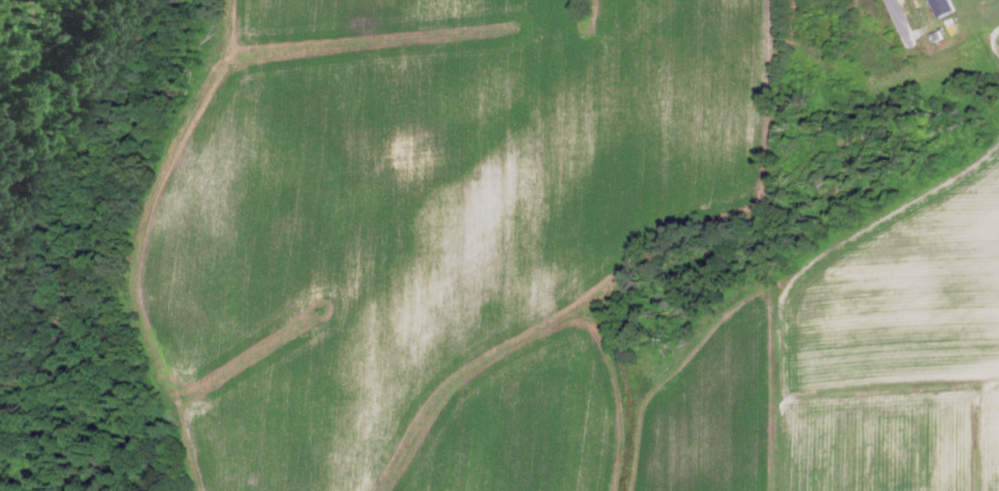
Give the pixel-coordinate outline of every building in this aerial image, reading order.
[(941,18),(959,10),(954,0),(933,0),(941,18)]
